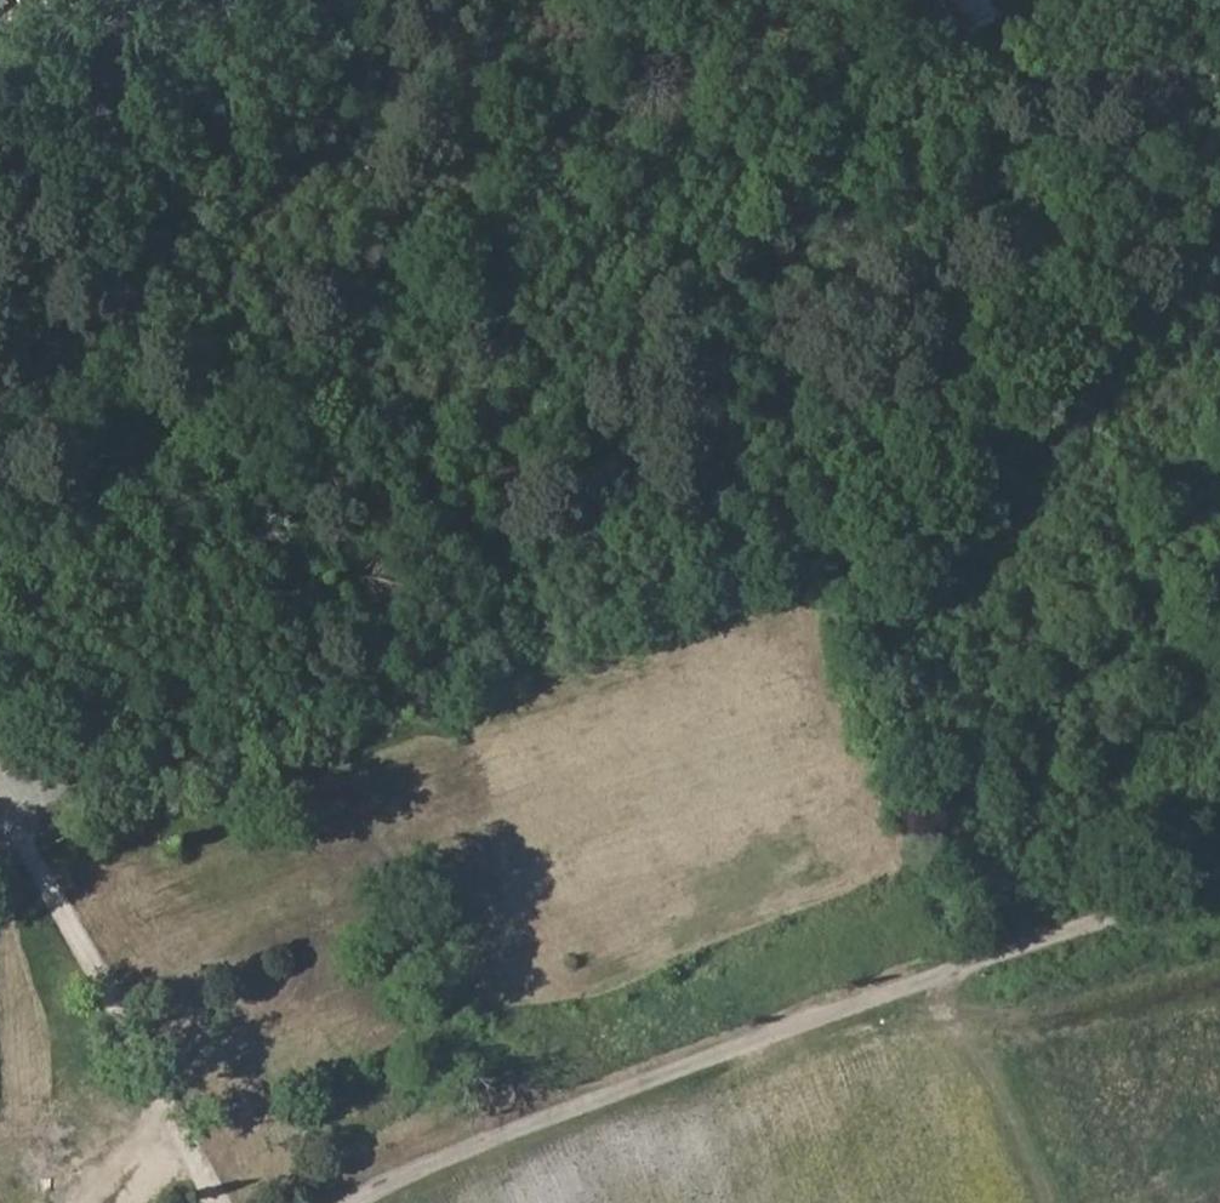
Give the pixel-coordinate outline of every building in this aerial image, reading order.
[(942,75),(972,60),(943,0),(906,0),(942,75)] [(965,32),(999,19),(991,0),(953,0),(965,32)]
